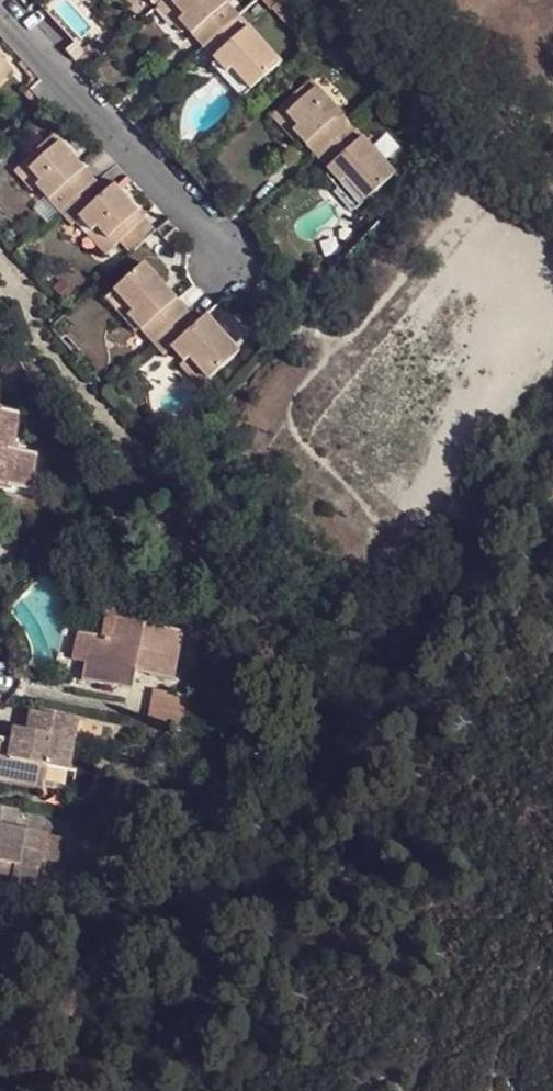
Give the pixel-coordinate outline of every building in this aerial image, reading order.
[(174,31),(180,26),(185,21),(166,0),(163,0),(154,8),(174,31)] [(216,0),(166,0),(185,21),(180,26),(201,50),(235,19),(216,0)] [(248,92),(275,67),(235,19),(201,50),(219,70),(224,66),(248,92)] [(10,71),(0,61),(0,81),(10,71)] [(214,75),(238,101),(248,92),(224,66),(219,70),(214,75)] [(298,128),(293,132),(319,159),(352,130),(309,85),(282,109),(298,128)] [(273,117),(289,137),(293,132),(298,128),(282,109),(273,117)] [(352,130),(319,159),(337,178),(341,174),(365,201),(392,174),(352,130)] [(39,191),(60,214),(94,183),(57,144),(28,171),(44,187),(39,191)] [(18,182),(31,199),(39,191),(44,187),(28,171),(18,182)] [(331,182),(355,209),(365,201),(341,174),(337,178),(331,182)] [(94,183),(60,214),(74,229),(80,224),(90,234),(97,228),(113,245),(118,240),(140,220),(113,190),(105,197),(94,183)] [(140,220),(118,240),(134,255),(155,235),(140,220)] [(97,228),(90,234),(82,241),(100,258),(113,245),(97,228)] [(145,330),(156,343),(189,312),(146,267),(118,293),(136,311),(131,315),(145,330)] [(106,303),(137,338),(145,330),(131,315),(136,311),(118,293),(106,303)] [(209,318),(201,324),(189,312),(156,343),(167,355),(175,349),(186,362),(193,356),(212,378),(240,352),(209,318)] [(10,348),(0,334),(0,353),(10,348)] [(180,368),(200,388),(212,378),(193,356),(186,362),(180,368)] [(10,414),(0,412),(0,482),(27,488),(33,452),(4,447),(10,414)] [(165,612),(100,599),(91,635),(67,630),(61,657),(87,663),(82,683),(136,695),(142,666),(156,670),(153,681),(177,686),(187,637),(161,631),(165,612)] [(193,701),(158,694),(152,720),(187,726),(193,701)] [(33,707),(29,726),(17,724),(15,736),(0,734),(0,776),(44,785),(49,762),(70,766),(79,716),(33,707)] [(0,804),(0,863),(10,865),(9,873),(7,881),(31,886),(40,835),(9,829),(14,807),(0,804)] [(10,865),(0,863),(0,872),(9,873),(10,865)]
